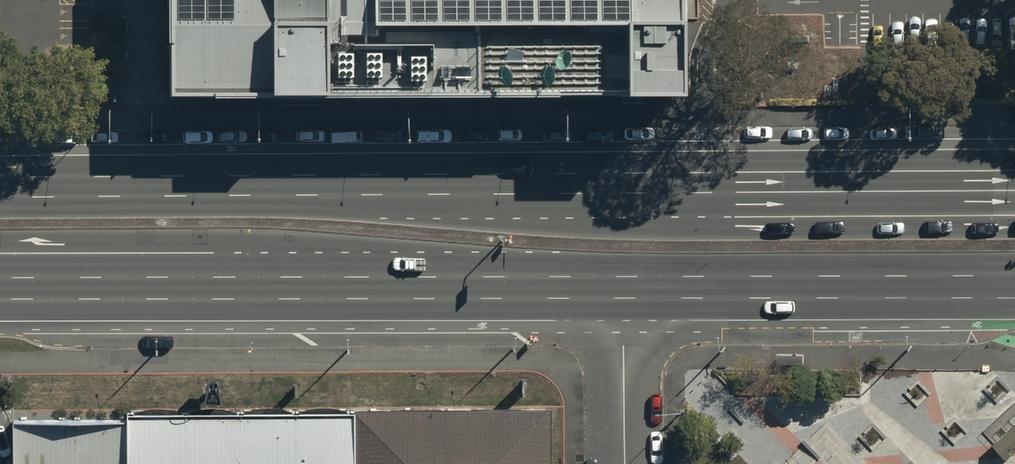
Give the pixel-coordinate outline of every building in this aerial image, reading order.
[(168,95),(683,94),(683,19),(697,19),(697,0),(168,0),(168,95)] [(353,405),(353,412),(127,413),(127,423),(17,424),(17,463),(551,463),(551,405),(353,405)] [(988,443),(1002,458),(1014,446),(1014,428),(1010,423),(988,443)]
